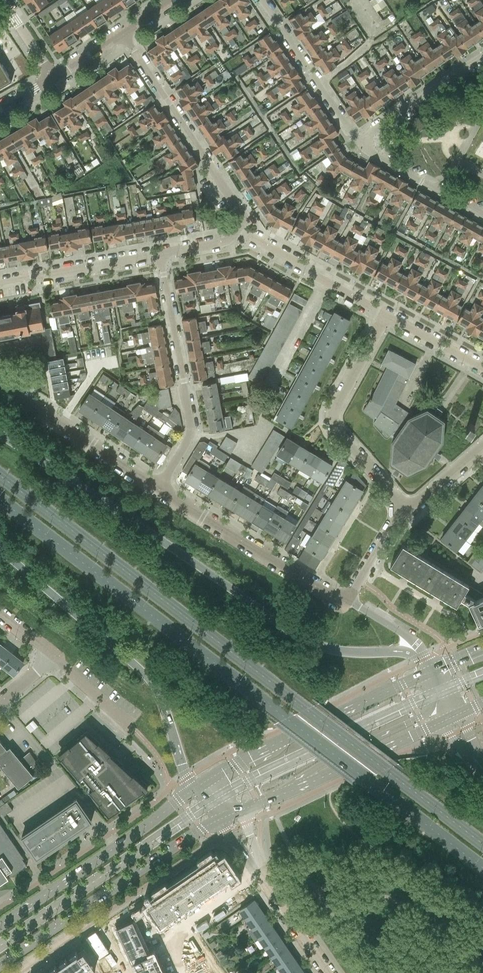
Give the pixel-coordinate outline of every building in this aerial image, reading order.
[(27,3),(33,13),(49,2),(47,0),(31,0),(27,3)] [(117,13),(109,0),(102,0),(97,4),(107,19),(117,13)] [(127,6),(123,0),(109,0),(117,13),(127,6)] [(211,5),(225,26),(230,23),(226,16),(230,13),(221,0),(219,0),(211,5)] [(230,13),(235,10),(241,20),(246,17),(235,0),(221,0),(230,13)] [(246,17),(251,13),(246,6),(251,3),(249,0),(235,0),(246,17)] [(370,0),(377,11),(387,5),(384,0),(370,0)] [(468,1),(471,7),(475,13),(480,9),(476,4),(474,0),(470,0),(468,1)] [(50,11),(58,6),(56,2),(48,7),(50,11)] [(98,25),(107,19),(97,4),(88,10),(98,25)] [(322,4),(316,8),(319,13),(325,9),(322,4)] [(211,5),(202,12),(211,25),(215,22),(220,30),(225,26),(211,5)] [(41,16),(49,12),(47,8),(39,13),(41,16)] [(293,30),(314,16),(311,12),(309,13),(306,8),(288,20),(294,29),(293,30)] [(459,8),(454,11),(457,16),(462,13),(459,8)] [(319,13),(314,16),(317,21),(322,18),(328,14),(325,9),(319,13)] [(327,27),(330,31),(335,28),(351,16),(347,9),(331,21),(332,23),(327,27)] [(475,22),(482,34),(482,14),(480,9),(475,13),(479,20),(475,22)] [(88,32),(98,25),(88,10),(78,16),(88,32)] [(74,11),(64,17),(68,23),(78,39),(88,32),(78,16),(74,11)] [(449,14),(452,19),(457,16),(454,11),(449,14)] [(202,12),(192,18),(206,39),(211,36),(207,28),(211,25),(202,12)] [(392,13),(382,20),(386,25),(396,18),(392,13)] [(293,30),(299,39),(313,30),(310,26),(317,21),(314,16),(293,30)] [(192,18),(183,24),(192,38),(197,35),(202,42),(206,39),(192,18)] [(438,18),(434,21),(437,25),(438,26),(442,32),(446,29),(438,18)] [(255,19),(250,22),(254,28),(259,25),(255,19)] [(462,22),(476,43),(482,38),(482,34),(475,22),(471,26),(466,19),(462,22)] [(430,24),(429,25),(433,30),(438,26),(437,25),(434,21),(430,24)] [(461,33),(457,35),(467,49),(476,43),(462,22),(456,26),(461,33)] [(69,45),(78,39),(68,23),(59,29),(69,45)] [(183,24),(173,31),(187,52),(193,48),(188,41),(192,38),(183,24)] [(335,28),(330,31),(333,36),(339,32),(335,28)] [(59,29),(48,36),(59,51),(69,45),(59,29)] [(234,29),(229,32),(233,37),(237,34),(234,29)] [(446,29),(442,32),(456,53),(458,56),(467,50),(467,49),(457,35),(456,33),(451,36),(446,29)] [(300,39),(306,48),(325,35),(321,30),(314,35),(312,31),(313,30),(299,39),(300,39)] [(187,52),(173,31),(164,37),(173,51),(178,48),(183,55),(187,52)] [(420,31),(416,34),(420,39),(423,44),(427,42),(420,31)] [(233,37),(229,32),(224,35),(228,41),(233,37)] [(442,32),(436,36),(441,43),(437,45),(447,59),(453,55),(455,54),(456,53),(442,32)] [(253,51),(256,55),(277,41),(276,41),(275,42),(269,33),(261,39),(257,41),(260,46),(253,51)] [(415,34),(411,38),(414,43),(420,39),(416,34),(415,34)] [(311,57),(325,48),(324,47),(323,47),(321,44),(328,39),(325,35),(306,48),(311,56),(311,57)] [(163,36),(156,40),(158,45),(156,46),(170,67),(174,64),(175,64),(173,61),(178,58),(173,51),(164,37),(163,36)] [(340,43),(343,48),(349,44),(346,40),(340,43)] [(215,41),(210,44),(214,50),(218,46),(215,41)] [(266,55),(269,59),(283,50),(277,41),(256,55),(259,60),(266,55)] [(428,41),(423,44),(438,66),(447,59),(437,45),(432,49),(428,41)] [(401,42),(397,45),(397,46),(401,51),(405,48),(402,43),(401,42)] [(214,50),(210,44),(205,47),(209,53),(214,50)] [(349,44),(343,48),(346,53),(352,49),(349,44)] [(422,56),(419,58),(428,72),(438,66),(423,44),(417,48),(422,56)] [(397,45),(392,49),(396,55),(401,51),(397,46),(397,45)] [(170,67),(156,46),(147,52),(156,66),(161,63),(166,70),(170,67)] [(311,57),(317,66),(338,52),(335,47),(328,52),(325,48),(311,57)] [(266,68),(269,72),(288,59),(282,51),(283,50),(269,59),(269,60),(270,59),(273,63),(266,68)] [(338,52),(317,66),(319,65),(324,74),(333,68),(337,66),(334,62),(341,57),(338,52)] [(196,54),(191,57),(195,63),(200,59),(196,54)] [(247,54),(242,58),(245,62),(250,59),(247,54)] [(409,54),(405,57),(419,78),(428,72),(419,58),(414,61),(409,54)] [(195,63),(191,57),(187,60),(190,66),(195,63)] [(385,57),(381,60),(382,63),(384,65),(389,62),(388,62),(388,61),(385,57)] [(404,68),(401,70),(402,72),(412,87),(421,80),(419,78),(405,57),(399,60),(404,68)] [(250,59),(245,62),(248,67),(253,63),(250,59)] [(280,77),(281,77),(282,77),(295,68),(294,67),(294,68),(288,59),(269,72),(272,77),(279,72),(282,76),(280,77)] [(376,63),(375,64),(379,69),(380,68),(384,65),(382,63),(381,60),(376,63)] [(8,75),(8,76),(9,76),(3,66),(2,64),(0,66),(0,80),(8,75)] [(130,64),(120,70),(135,91),(139,88),(144,85),(139,77),(130,64)] [(116,67),(108,72),(119,88),(123,84),(130,94),(135,91),(120,70),(118,71),(116,67)] [(179,70),(174,73),(178,78),(182,83),(191,77),(186,68),(181,72),(179,70)] [(277,86),(280,91),(299,78),(301,77),(295,68),(282,77),(281,77),(284,81),(277,86)] [(392,68),(388,71),(402,92),(410,87),(411,87),(412,87),(402,72),(401,73),(400,74),(397,75),(392,68)] [(367,69),(362,72),(365,78),(370,75),(367,69)] [(346,70),(338,76),(342,83),(347,80),(351,77),(350,75),(346,70)] [(255,75),(258,80),(263,76),(260,71),(255,75)] [(387,82),(384,85),(393,99),(402,92),(388,71),(382,75),(387,82)] [(109,74),(100,80),(114,101),(119,98),(114,90),(119,88),(108,72),(109,74)] [(263,76),(258,80),(261,84),(267,80),(272,77),(269,72),(263,76)] [(365,78),(362,72),(357,76),(360,81),(365,78)] [(174,73),(170,76),(173,81),(177,86),(182,83),(178,78),(174,73)] [(370,75),(365,78),(369,84),(374,80),(370,75)] [(299,78),(280,91),(283,95),(285,94),(286,93),(290,91),(293,95),(297,92),(305,87),(300,80),(299,78)] [(212,79),(206,83),(209,88),(215,84),(212,79)] [(100,80),(90,86),(100,100),(104,97),(109,104),(108,105),(111,111),(112,111),(113,110),(118,107),(114,101),(100,80)] [(347,80),(342,83),(346,88),(351,85),(347,80)] [(374,80),(369,84),(384,105),(393,99),(384,85),(379,88),(374,80)] [(176,90),(182,99),(201,86),(198,82),(191,86),(188,82),(176,90)] [(346,88),(342,83),(338,86),(341,91),(346,88)] [(364,95),(375,111),(384,105),(369,84),(364,87),(369,94),(365,97),(364,95)] [(90,86),(81,92),(95,114),(100,110),(96,103),(100,100),(90,86)] [(179,101),(185,110),(200,100),(197,96),(204,91),(201,86),(182,99),(179,101)] [(290,107),(294,112),(314,98),(314,97),(313,98),(307,89),(299,95),(295,98),(298,102),(290,107)] [(265,94),(269,98),(274,94),(271,90),(265,94)] [(355,91),(350,94),(364,115),(365,118),(375,111),(364,95),(359,98),(355,91)] [(71,97),(70,98),(81,113),(86,110),(90,117),(95,114),(81,92),(72,99),(71,97)] [(138,96),(142,102),(142,101),(145,107),(155,100),(151,95),(147,98),(143,93),(138,96)] [(274,94),(269,98),(272,103),(277,99),(274,94)] [(364,115),(350,94),(345,97),(350,104),(345,108),(354,121),(364,115)] [(137,105),(142,102),(138,96),(133,99),(137,105)] [(65,105),(63,107),(78,129),(83,125),(77,116),(81,113),(70,98),(63,102),(65,105)] [(222,98),(216,102),(219,107),(225,104),(222,98)] [(304,111),(307,116),(320,106),(314,98),(294,112),(297,116),(304,111)] [(186,110),(192,118),(211,105),(208,101),(201,105),(198,102),(200,101),(200,100),(185,110),(186,110)] [(122,104),(118,107),(121,112),(126,109),(122,104)] [(138,122),(141,127),(163,112),(162,112),(160,113),(154,105),(146,110),(142,113),(145,117),(138,122)] [(192,118),(198,127),(210,119),(207,115),(214,110),(211,105),(192,118)] [(304,124),(307,129),(326,116),(320,107),(320,106),(307,116),(308,116),(311,119),(304,124)] [(78,129),(63,107),(53,113),(62,128),(68,124),(73,132),(78,129)] [(118,107),(113,110),(117,115),(121,112),(118,107)] [(279,114),(282,119),(288,115),(285,110),(279,114)] [(151,127),(154,131),(169,121),(163,112),(141,127),(144,131),(151,127)] [(51,115),(41,121),(54,143),(59,140),(55,132),(59,129),(51,115)] [(288,115),(282,119),(286,124),(291,120),(288,115)] [(104,116),(99,119),(102,125),(107,122),(104,116)] [(234,116),(228,120),(231,124),(236,120),(234,116)] [(317,129),(320,133),(332,124),(326,116),(307,129),(310,133),(317,129)] [(36,117),(28,122),(38,138),(43,135),(49,146),(54,143),(41,121),(39,122),(36,117)] [(198,127),(204,136),(223,123),(220,118),(213,123),(210,119),(198,127)] [(99,119),(94,122),(98,128),(102,125),(99,119)] [(152,138),(155,143),(174,130),(168,122),(169,121),(154,131),(157,130),(159,133),(152,138)] [(29,124),(19,129),(32,151),(37,148),(33,141),(38,138),(28,122),(29,124)] [(107,122),(102,125),(108,132),(112,129),(107,122)] [(209,145),(224,136),(223,135),(222,136),(219,133),(226,128),(223,123),(204,136),(209,145)] [(310,145),(313,150),(332,137),(332,138),(339,133),(332,124),(320,133),(321,135),(319,136),(320,138),(310,145)] [(242,129),(245,134),(251,130),(248,125),(242,129)] [(127,130),(130,134),(136,130),(133,126),(127,130)] [(293,131),(296,136),(301,132),(298,127),(293,131)] [(19,129),(10,135),(18,149),(23,147),(27,154),(32,151),(19,129)] [(136,130),(130,134),(133,139),(139,135),(136,130)] [(165,143),(168,147),(180,139),(174,130),(155,143),(158,148),(165,143)] [(245,134),(240,137),(243,142),(249,139),(248,138),(254,134),(251,130),(245,134)] [(86,131),(81,134),(85,140),(88,138),(89,137),(90,137),(86,131)] [(209,145),(215,154),(240,137),(237,132),(226,140),(224,136),(209,145)] [(301,132),(296,136),(299,141),(304,137),(301,132)] [(81,134),(77,137),(80,143),(82,142),(85,140),(81,134)] [(0,140),(0,141),(13,163),(18,160),(14,152),(18,149),(10,135),(0,140)] [(240,137),(215,154),(221,151),(227,159),(239,151),(236,147),(243,142),(240,137)] [(333,153),(339,149),(339,147),(332,138),(332,137),(313,150),(316,155),(323,150),(326,155),(330,152),(332,151),(333,152),(333,153)] [(163,156),(167,161),(186,148),(180,139),(168,147),(171,151),(163,156)] [(3,158),(8,165),(13,163),(0,141),(0,160),(3,158)] [(141,146),(144,151),(149,147),(147,142),(141,146)] [(62,145),(57,148),(60,154),(65,151),(62,145)] [(304,149),(298,153),(302,158),(307,154),(313,150),(310,145),(304,149)] [(256,150),(259,155),(265,150),(262,146),(256,150)] [(149,147),(144,151),(146,155),(152,152),(149,147)] [(60,154),(57,148),(52,151),(55,157),(60,154)] [(177,161),(180,164),(192,156),(191,156),(186,148),(167,161),(170,166),(177,161)] [(330,152),(326,155),(326,156),(331,163),(326,169),(330,173),(345,157),(339,149),(333,153),(333,152),(332,151),(330,152)] [(265,150),(259,155),(262,159),(268,155),(265,150)] [(229,162),(235,171),(254,158),(251,153),(244,158),(241,154),(229,162)] [(40,154),(36,157),(39,163),(44,160),(40,154)] [(307,154),(302,158),(305,162),(311,158),(307,154)] [(170,176),(163,179),(165,184),(171,181),(194,177),(192,170),(199,166),(192,156),(180,164),(178,166),(183,173),(170,176)] [(36,157),(31,160),(34,165),(39,163),(36,157)] [(352,169),(356,163),(345,157),(330,173),(334,177),(340,171),(347,175),(349,171),(351,168),(352,169)] [(235,171),(241,180),(253,172),(250,167),(257,163),(254,158),(235,171)] [(18,160),(13,163),(16,169),(19,174),(25,171),(21,166),(21,165),(18,160)] [(153,164),(155,169),(161,165),(159,160),(153,164)] [(366,180),(370,182),(379,167),(369,162),(366,168),(355,188),(360,191),(366,180)] [(268,168),(263,171),(266,176),(271,172),(277,168),(274,163),(268,167),(268,168)] [(352,169),(351,168),(349,171),(347,175),(354,178),(350,186),(355,188),(366,168),(356,163),(352,169)] [(161,165),(155,169),(158,173),(164,169),(161,165)] [(271,172),(266,176),(269,180),(274,177),(280,173),(285,169),(282,166),(282,165),(277,168),(271,172)] [(372,190),(377,193),(388,173),(379,168),(379,167),(370,182),(371,183),(372,181),(376,183),(372,190)] [(11,172),(14,177),(19,174),(16,169),(11,172)] [(241,180),(247,189),(266,176),(262,171),(255,175),(253,172),(241,180)] [(389,192),(390,192),(397,177),(397,178),(388,173),(377,193),(382,196),(386,188),(390,190),(389,192)] [(316,180),(321,183),(325,178),(321,175),(316,180)] [(247,189),(252,197),(265,189),(262,185),(269,180),(266,176),(247,189)] [(194,177),(171,181),(172,187),(181,185),(182,191),(196,188),(194,177)] [(390,201),(395,204),(407,183),(397,177),(390,192),(394,194),(390,201)] [(325,178),(321,183),(325,187),(329,182),(325,178)] [(158,182),(143,190),(144,192),(159,187),(165,184),(163,179),(157,182),(158,182)] [(407,183),(395,204),(400,207),(404,200),(409,202),(416,189),(407,184),(407,183)] [(252,197),(259,206),(278,194),(274,189),(268,193),(265,189),(252,197)] [(301,189),(294,197),(296,199),(303,191),(301,189)] [(369,196),(365,202),(370,205),(374,199),(377,193),(372,190),(369,196)] [(303,191),(296,199),(298,201),(305,193),(303,191)] [(412,214),(417,216),(428,196),(418,191),(411,203),(416,206),(412,214)] [(61,192),(51,197),(52,202),(62,198),(61,192)] [(347,192),(343,197),(348,200),(351,194),(347,192)] [(259,206),(269,222),(276,207),(277,207),(274,203),(281,198),(278,194),(259,206)] [(426,212),(430,214),(437,201),(428,196),(417,216),(422,219),(426,212)] [(185,199),(180,200),(185,224),(195,222),(192,208),(184,209),(183,205),(186,204),(185,199)] [(374,199),(370,205),(375,207),(378,201),(374,199)] [(180,212),(172,214),(175,230),(182,229),(182,227),(185,227),(185,224),(180,200),(175,201),(176,206),(179,206),(180,212)] [(315,200),(312,207),(317,210),(321,203),(315,200)] [(431,224),(436,227),(447,207),(437,201),(430,214),(435,216),(431,224)] [(278,228),(280,225),(290,205),(285,202),(281,209),(277,207),(276,207),(269,222),(268,222),(278,228)] [(321,203),(317,210),(322,212),(325,206),(321,203)] [(392,211),(388,217),(393,220),(397,214),(396,213),(400,207),(395,204),(392,211)] [(165,205),(160,206),(161,207),(165,231),(168,230),(169,232),(175,230),(172,214),(165,215),(164,210),(166,210),(165,205)] [(290,205),(280,225),(289,230),(296,217),(291,215),(295,208),(290,205)] [(159,216),(152,217),(155,233),(165,231),(161,207),(156,208),(157,213),(159,213),(159,216)] [(445,222),(449,224),(449,225),(456,212),(447,207),(436,227),(441,230),(445,222)] [(145,209),(141,210),(141,211),(145,234),(155,233),(152,217),(145,219),(144,215),(146,214),(145,209)] [(139,220),(132,221),(132,222),(135,236),(145,234),(141,211),(141,210),(136,211),(137,216),(139,216),(140,220),(139,220)] [(300,240),(301,240),(314,215),(309,212),(304,220),(300,217),(292,232),(302,237),(300,240)] [(454,227),(458,230),(465,217),(456,212),(449,225),(449,224),(445,232),(450,235),(454,227)] [(125,213),(120,213),(121,215),(125,238),(135,236),(132,222),(132,221),(125,223),(124,217),(126,217),(125,213)] [(330,219),(336,222),(340,216),(334,213),(330,219)] [(379,222),(384,224),(388,217),(384,214),(383,215),(379,222)] [(100,216),(105,242),(109,241),(109,243),(115,242),(112,225),(105,226),(104,220),(106,220),(105,215),(100,216)] [(120,224),(112,225),(115,242),(122,241),(122,239),(125,238),(121,215),(116,216),(117,221),(119,220),(120,224)] [(301,240),(311,245),(320,228),(315,225),(319,218),(314,215),(301,240)] [(105,242),(100,216),(96,216),(97,222),(98,221),(99,226),(92,228),(94,241),(104,239),(105,242)] [(336,222),(333,228),(338,230),(341,225),(344,219),(340,216),(336,222)] [(459,240),(464,242),(475,222),(465,217),(458,230),(463,232),(459,240)] [(81,219),(77,220),(82,246),(81,244),(91,242),(89,228),(81,229),(80,225),(82,224),(81,219)] [(76,232),(69,234),(72,250),(78,249),(78,247),(82,246),(77,220),(72,221),(73,226),(75,225),(76,232)] [(359,227),(356,234),(360,236),(368,223),(363,220),(359,227)] [(477,240),(482,230),(482,227),(475,222),(464,242),(469,245),(473,238),(477,240)] [(56,224),(61,250),(65,249),(65,251),(72,250),(69,234),(62,235),(60,228),(62,228),(61,223),(56,224)] [(61,250),(56,224),(52,225),(53,230),(55,229),(56,234),(48,235),(51,249),(61,248),(61,250)] [(350,230),(348,235),(353,238),(356,234),(359,227),(354,224),(350,231),(350,230)] [(311,245),(321,250),(333,228),(328,225),(323,232),(320,230),(321,228),(320,228),(311,245)] [(38,227),(33,228),(38,254),(38,252),(48,250),(45,236),(37,237),(37,233),(39,232),(38,227)] [(33,240),(25,242),(28,258),(35,257),(34,255),(38,254),(33,228),(28,229),(29,234),(32,234),(33,240)] [(321,250),(331,256),(339,241),(334,238),(338,230),(333,228),(321,250)] [(378,228),(372,239),(377,241),(380,236),(383,231),(378,228)] [(424,236),(429,239),(432,233),(427,230),(424,236)] [(13,234),(8,235),(9,241),(11,240),(12,245),(3,246),(2,247),(3,253),(4,252),(6,252),(7,260),(18,258),(13,234)] [(17,234),(13,234),(18,258),(21,258),(22,259),(28,258),(25,242),(17,243),(17,239),(19,239),(17,234)] [(331,256),(341,261),(353,238),(348,235),(343,243),(339,241),(331,256)] [(353,238),(341,261),(349,266),(350,266),(351,266),(359,252),(358,251),(354,249),(358,241),(353,238)] [(442,238),(439,243),(444,246),(447,241),(442,238)] [(350,267),(360,273),(374,247),(369,244),(365,252),(360,249),(359,252),(351,266),(350,267)] [(398,246),(395,251),(400,254),(403,249),(398,246)] [(374,247),(360,273),(362,270),(372,275),(380,261),(375,258),(379,250),(374,247)] [(375,277),(385,282),(397,260),(392,257),(388,264),(383,262),(375,277)] [(385,282),(395,288),(403,273),(398,271),(402,263),(397,260),(385,282)] [(420,266),(417,271),(422,274),(425,269),(428,263),(423,260),(420,265),(420,266)] [(239,289),(238,282),(235,268),(235,266),(231,267),(230,266),(224,267),(227,284),(232,283),(233,290),(239,289)] [(247,280),(248,280),(255,268),(249,266),(235,268),(238,282),(247,280)] [(218,269),(214,270),(217,285),(218,293),(224,292),(223,284),(227,284),(224,267),(218,268),(218,269)] [(246,290),(252,293),(263,273),(255,268),(248,280),(245,286),(247,287),(246,290)] [(395,288),(405,293),(417,271),(412,268),(407,276),(403,273),(395,288)] [(435,274),(432,279),(437,282),(440,276),(443,270),(438,268),(435,274)] [(212,286),(217,285),(214,270),(204,272),(209,295),(214,294),(212,286)] [(203,296),(209,295),(204,272),(201,273),(200,271),(194,272),(197,289),(202,288),(203,296)] [(405,293),(415,299),(423,284),(418,281),(422,274),(417,271),(405,293)] [(188,275),(184,276),(184,278),(188,298),(189,300),(194,299),(192,290),(197,289),(194,272),(188,273),(188,275)] [(264,289),(268,291),(274,279),(263,273),(252,293),(259,297),(264,289)] [(184,278),(174,280),(177,292),(182,291),(183,299),(184,301),(189,300),(188,298),(184,278)] [(268,302),(272,304),(283,284),(274,279),(268,291),(272,294),(268,302)] [(415,299),(425,304),(437,282),(432,279),(427,287),(423,284),(415,299)] [(140,282),(134,284),(137,300),(142,299),(143,308),(148,307),(149,307),(144,285),(144,283),(140,284),(140,282)] [(425,304),(435,310),(443,295),(438,292),(442,284),(437,282),(425,304)] [(155,283),(144,285),(149,312),(150,311),(159,310),(156,296),(157,296),(155,283)] [(127,286),(124,287),(128,311),(134,310),(132,301),(137,300),(134,284),(127,285),(127,286)] [(283,284),(272,304),(277,307),(278,306),(281,299),(286,301),(287,300),(293,289),(283,284)] [(114,289),(115,297),(114,297),(112,297),(114,305),(115,304),(122,303),(123,312),(128,311),(124,287),(114,289)] [(112,289),(111,290),(101,291),(105,316),(110,315),(109,306),(114,305),(112,297),(114,297),(115,297),(114,289),(112,289)] [(435,310),(445,315),(457,292),(452,290),(448,297),(443,295),(435,310)] [(101,291),(90,293),(93,309),(96,321),(96,322),(101,320),(106,319),(105,316),(101,291)] [(457,292),(445,315),(455,321),(463,306),(458,303),(462,295),(457,292)] [(90,293),(80,295),(85,320),(90,319),(89,309),(93,309),(90,293)] [(76,294),(70,296),(73,312),(78,311),(80,321),(85,320),(80,295),(77,296),(76,294)] [(294,294),(292,298),(305,306),(307,301),(294,294)] [(64,298),(60,299),(65,323),(70,322),(68,313),(73,312),(70,296),(63,297),(64,298)] [(60,301),(50,303),(52,313),(53,316),(58,315),(60,324),(65,323),(60,299),(60,301)] [(466,330),(480,305),(475,302),(470,311),(465,308),(457,322),(467,328),(466,330)] [(42,330),(44,330),(44,329),(39,303),(25,306),(24,305),(16,307),(17,313),(0,317),(0,338),(42,330)] [(286,308),(297,314),(299,315),(302,311),(289,303),(286,308)] [(476,336),(482,323),(482,317),(481,316),(482,312),(482,307),(480,305),(466,330),(476,336)] [(286,308),(283,314),(294,320),(297,314),(286,308)] [(134,310),(128,311),(129,315),(130,321),(131,321),(132,326),(141,325),(141,321),(135,322),(134,314),(135,314),(134,310)] [(322,316),(328,319),(331,314),(325,310),(322,316)] [(286,401),(283,400),(279,407),(282,409),(276,418),(291,427),(350,321),(335,313),(329,322),(327,321),(323,328),(325,330),(315,348),(312,348),(308,355),(311,356),(300,375),(298,374),(294,381),(296,383),(286,401)] [(267,314),(261,325),(271,329),(276,319),(267,314)] [(283,314),(280,319),(291,325),(294,320),(283,314)] [(182,320),(184,330),(206,326),(205,321),(197,322),(196,317),(182,320)] [(280,319),(277,324),(289,330),(291,325),(280,319)] [(149,332),(141,333),(142,338),(164,334),(162,324),(152,326),(148,326),(149,331),(149,332)] [(277,324),(275,329),(286,336),(289,330),(277,324)] [(184,330),(186,340),(200,338),(199,333),(207,331),(206,326),(184,330)] [(275,329),(272,335),(283,341),(286,336),(275,329)] [(151,342),(152,347),(166,344),(164,334),(142,338),(143,343),(151,342)] [(272,335),(269,340),(280,346),(283,341),(272,335)] [(74,336),(68,337),(70,351),(70,352),(71,353),(77,352),(77,351),(74,337),(74,336)] [(186,340),(188,350),(209,346),(210,346),(209,341),(201,342),(200,338),(186,340)] [(269,340),(266,345),(277,351),(280,346),(269,340)] [(145,353),(146,358),(168,354),(166,344),(152,347),(145,348),(146,353),(145,353)] [(266,345),(263,351),(274,357),(277,351),(266,345)] [(209,346),(188,350),(190,360),(204,358),(203,353),(211,351),(210,346),(209,346)] [(55,349),(46,351),(48,360),(57,358),(55,349)] [(389,437),(390,435),(395,438),(392,442),(390,463),(397,467),(396,469),(398,470),(400,471),(401,470),(407,474),(425,466),(432,456),(434,457),(435,455),(437,453),(435,452),(442,442),(444,421),(437,417),(438,415),(436,414),(435,413),(434,414),(427,410),(411,417),(395,406),(393,405),(404,383),(405,384),(409,377),(416,364),(406,359),(388,350),(382,363),(390,368),(386,374),(384,372),(367,403),(362,410),(374,418),(374,417),(376,419),(374,422),(374,423),(374,424),(374,425),(384,437),(385,438),(386,438),(387,438),(388,438),(389,437)] [(263,351),(260,356),(271,362),(274,357),(263,351)] [(155,362),(155,367),(170,364),(168,354),(146,358),(147,363),(155,362)] [(260,356),(257,361),(268,367),(271,362),(260,356)] [(48,360),(49,368),(65,365),(63,357),(57,358),(48,360)] [(190,360),(191,370),(214,366),(213,361),(205,362),(204,358),(190,360)] [(257,361),(254,367),(265,373),(268,367),(257,361)] [(149,373),(150,378),(172,374),(170,364),(155,367),(156,372),(149,373)] [(65,365),(49,368),(50,375),(66,372),(65,365)] [(214,366),(191,370),(193,381),(203,379),(208,378),(215,377),(214,372),(215,371),(214,366)] [(254,367),(251,372),(262,378),(265,373),(254,367)] [(66,372),(50,375),(52,383),(68,380),(66,372)] [(262,378),(251,372),(248,377),(259,383),(262,378)] [(172,374),(150,378),(151,384),(158,382),(159,387),(174,384),(172,374)] [(245,374),(234,375),(235,382),(246,380),(245,374)] [(103,375),(100,380),(105,383),(108,378),(103,375)] [(234,375),(222,378),(223,384),(235,382),(234,375)] [(68,380),(52,383),(53,391),(69,388),(68,380)] [(202,385),(204,397),(219,394),(217,383),(202,385)] [(119,385),(116,391),(121,394),(125,389),(120,386),(119,385)] [(69,388),(53,391),(55,398),(66,396),(67,400),(71,399),(74,395),(74,394),(71,395),(69,388)] [(125,389),(121,394),(127,398),(130,392),(125,389)] [(156,391),(157,397),(169,395),(168,389),(156,391)] [(154,391),(146,403),(152,407),(157,399),(157,397),(156,391),(154,391)] [(79,410),(90,417),(101,401),(90,394),(85,401),(79,410)] [(204,397),(207,408),(221,405),(219,394),(204,397)] [(157,399),(158,403),(170,401),(169,395),(157,397),(157,399)] [(158,403),(157,399),(152,407),(148,412),(154,416),(158,411),(159,409),(158,403)] [(90,417),(101,424),(112,409),(101,401),(90,417)] [(170,401),(158,403),(159,409),(171,407),(170,401)] [(144,407),(143,409),(148,412),(152,407),(146,403),(144,407)] [(122,416),(112,432),(123,439),(133,423),(143,409),(144,407),(138,404),(130,412),(133,415),(128,420),(122,416)] [(112,409),(101,424),(112,432),(122,416),(125,413),(114,405),(112,409)] [(207,408),(209,420),(223,417),(221,405),(207,408)] [(179,413),(175,408),(174,408),(168,418),(173,421),(179,413)] [(159,419),(163,414),(158,411),(154,416),(159,419)] [(165,423),(158,433),(163,436),(170,427),(180,433),(181,431),(181,430),(182,430),(182,429),(182,428),(182,427),(181,426),(179,413),(173,421),(168,418),(165,423)] [(159,419),(165,423),(168,418),(163,414),(159,419)] [(223,417),(209,420),(211,432),(221,430),(225,429),(232,428),(230,416),(223,417)] [(123,439),(134,446),(144,430),(133,423),(123,439)] [(465,429),(470,432),(471,431),(470,431),(473,427),(473,428),(474,427),(469,423),(468,424),(469,425),(467,428),(466,428),(465,429)] [(134,446),(144,453),(155,438),(144,430),(134,446)] [(273,430),(270,435),(281,442),(284,437),(273,430)] [(270,435),(267,440),(278,447),(281,442),(270,435)] [(223,442),(234,449),(237,443),(226,437),(223,442)] [(155,438),(144,453),(155,461),(161,452),(167,455),(171,448),(166,445),(161,442),(155,438)] [(277,454),(289,461),(298,445),(287,438),(277,454)] [(267,440),(264,446),(274,452),(278,447),(267,440)] [(200,442),(182,471),(188,475),(185,480),(196,487),(206,471),(209,466),(199,459),(208,444),(204,442),(200,442)] [(234,449),(223,442),(219,447),(230,454),(234,449)] [(289,461),(300,468),(310,452),(298,445),(289,461)] [(264,446),(260,451),(271,457),(274,452),(264,446)] [(210,453),(215,456),(219,451),(213,447),(210,453)] [(219,451),(215,456),(221,460),(224,454),(219,451)] [(260,451),(257,456),(268,463),(271,457),(260,451)] [(300,468),(311,475),(321,459),(310,452),(300,468)] [(257,456),(254,461),(265,468),(268,463),(257,456)] [(230,458),(225,466),(232,470),(237,462),(230,458)] [(321,459),(311,475),(322,482),(332,466),(321,459)] [(265,468),(254,461),(251,466),(262,473),(265,468)] [(241,464),(238,470),(243,473),(247,468),(241,464)] [(325,484),(329,486),(332,488),(343,469),(337,465),(325,484)] [(196,487),(208,494),(217,478),(206,471),(196,487)] [(270,478),(276,482),(279,477),(274,473),(270,478)] [(254,480),(260,483),(263,478),(258,474),(254,480)] [(279,477),(276,482),(287,489),(290,483),(279,477)] [(208,494),(219,501),(229,485),(217,478),(208,494)] [(263,478),(260,483),(265,487),(269,481),(263,478)] [(346,481),(339,492),(355,502),(362,491),(346,481)] [(320,492),(324,494),(329,486),(325,484),(320,492)] [(219,501),(230,508),(240,492),(229,485),(219,501)] [(473,497),(482,504),(482,488),(481,486),(473,497)] [(296,487),(293,492),(298,495),(301,490),(296,487)] [(277,494),(282,497),(286,491),(280,488),(277,494)] [(301,490),(298,495),(304,499),(307,494),(301,490)] [(286,491),(282,497),(288,500),(291,495),(286,491)] [(230,508),(241,514),(251,498),(240,492),(230,508)] [(339,492),(332,503),(349,513),(355,502),(339,492)] [(251,498),(241,514),(252,521),(262,505),(265,499),(254,493),(251,498)] [(466,507),(480,518),(482,515),(482,504),(473,497),(466,507)] [(317,498),(311,506),(315,508),(321,500),(317,498)] [(302,501),(299,507),(305,511),(308,505),(302,501)] [(332,503),(326,515),(342,524),(349,513),(332,503)] [(252,521),(264,528),(273,512),(262,505),(252,521)] [(273,512),(264,528),(275,535),(284,519),(288,512),(277,505),(276,507),(273,512)] [(311,506),(306,515),(310,517),(315,508),(311,506)] [(457,517),(472,529),(477,523),(482,526),(482,525),(482,521),(480,518),(466,507),(457,517)] [(326,515),(319,526),(335,536),(342,524),(326,515)] [(305,517),(298,528),(302,531),(308,519),(305,517)] [(457,517),(449,528),(464,539),(472,529),(457,517)] [(284,519),(275,535),(286,541),(295,525),(284,519)] [(319,526),(312,537),(328,547),(335,536),(319,526)] [(302,531),(298,528),(293,536),(296,539),(302,531)] [(464,539),(449,528),(441,538),(456,550),(464,539)] [(293,536),(285,549),(291,554),(295,550),(298,545),(300,541),(296,539),(293,536)] [(328,547),(312,537),(299,559),(315,568),(328,547)] [(416,581),(423,586),(436,565),(403,545),(390,565),(398,570),(399,568),(417,579),(416,581)] [(475,560),(482,567),(482,560),(478,556),(475,560)] [(475,560),(471,565),(481,573),(482,570),(482,567),(475,560)] [(456,606),(460,599),(469,585),(436,565),(423,586),(431,590),(432,588),(450,599),(448,601),(456,606)] [(460,599),(468,603),(478,625),(482,623),(482,596),(482,593),(469,585),(460,599)] [(0,647),(0,663),(3,665),(2,666),(3,666),(12,654),(11,655),(1,647),(1,646),(0,647)] [(12,654),(3,666),(14,674),(13,674),(14,675),(14,674),(23,663),(22,663),(12,655),(12,654)] [(86,731),(59,754),(109,813),(147,788),(86,731)] [(18,788),(20,786),(22,788),(29,782),(27,781),(33,775),(29,770),(38,764),(29,751),(20,759),(10,747),(7,749),(0,741),(0,766),(18,788)] [(21,836),(31,850),(37,859),(91,821),(76,799),(21,836)] [(0,806),(0,811),(3,816),(12,810),(7,802),(4,803),(0,806)] [(8,878),(6,874),(8,872),(11,876),(27,865),(22,858),(23,858),(23,859),(24,858),(0,824),(0,883),(8,878)] [(219,850),(144,903),(161,928),(237,875),(219,850)] [(240,909),(246,918),(260,909),(254,900),(240,909)] [(246,918),(252,927),(266,918),(260,909),(246,918)] [(113,923),(135,972),(167,972),(139,911),(113,923)] [(252,927),(259,937),(273,928),(266,918),(252,927)] [(259,937),(266,947),(280,938),(273,928),(259,937)] [(207,931),(202,934),(205,939),(210,936),(207,931)] [(266,947),(272,956),(286,947),(280,938),(266,947)] [(214,940),(209,944),(212,949),(217,945),(214,940)] [(272,956),(279,966),(293,956),(286,947),(272,956)] [(50,972),(80,972),(87,968),(89,970),(89,971),(95,967),(84,950),(50,972)] [(284,972),(290,972),(299,967),(293,956),(279,966),(284,972)] [(226,959),(222,963),(225,968),(230,964),(226,959)]
